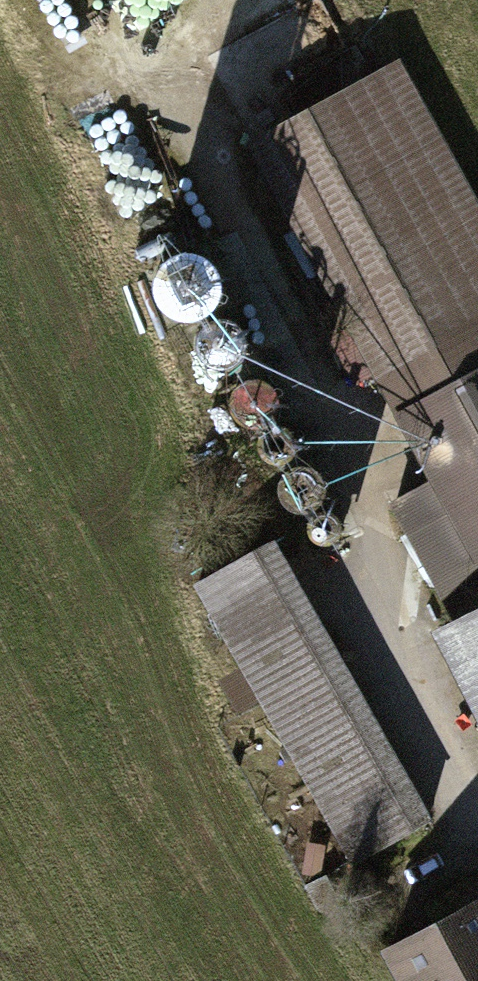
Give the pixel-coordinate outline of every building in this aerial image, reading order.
[(258,145),(477,560),(477,181),(415,62),(258,145)] [(209,294),(214,286),(215,277),(214,268),(210,260),(204,253),(195,249),(186,248),(177,250),(169,255),(164,262),(160,270),(160,279),(163,288),(168,295),(175,301),(184,303),(194,303),(202,300),(209,294)] [(208,338),(212,342),(216,345),(222,346),(227,345),(232,343),(236,339),(238,334),(239,328),(238,323),(235,318),(231,315),(226,313),(220,312),(214,314),(210,317),(207,322),(205,328),(206,333),(208,338)] [(241,402),(245,406),(250,409),(255,410),(261,409),(266,406),(270,402),(272,397),(273,392),(271,386),(269,382),(264,378),(259,376),(254,376),(248,377),(243,381),(240,386),(239,391),(239,397),(241,402)] [(263,444),(266,448),(271,451),(277,452),(282,451),(287,449),(291,445),(293,440),(294,434),(293,429),(290,424),(286,421),(281,419),(275,418),(269,420),(265,423),(261,428),(260,434),(260,439),(263,444)] [(287,492),(291,496),(296,499),(301,500),(307,499),(312,496),(315,493),(318,488),(318,482),(317,477),(315,472),(310,468),(305,466),(299,466),(294,468),(289,471),(286,476),(285,481),(285,487),(287,492)] [(311,532),(315,536),(320,539),(325,539),(331,539),(336,536),(339,532),(342,527),(342,522),(341,516),(339,512),(334,508),(329,506),(323,506),(318,507),(313,511),(310,516),(309,521),(309,527),(311,532)] [(291,548),(206,593),(354,869),(439,824),(291,548)] [(445,631),(477,698),(477,614),(445,631)] [(394,954),(407,980),(477,980),(477,915),(394,954)]
